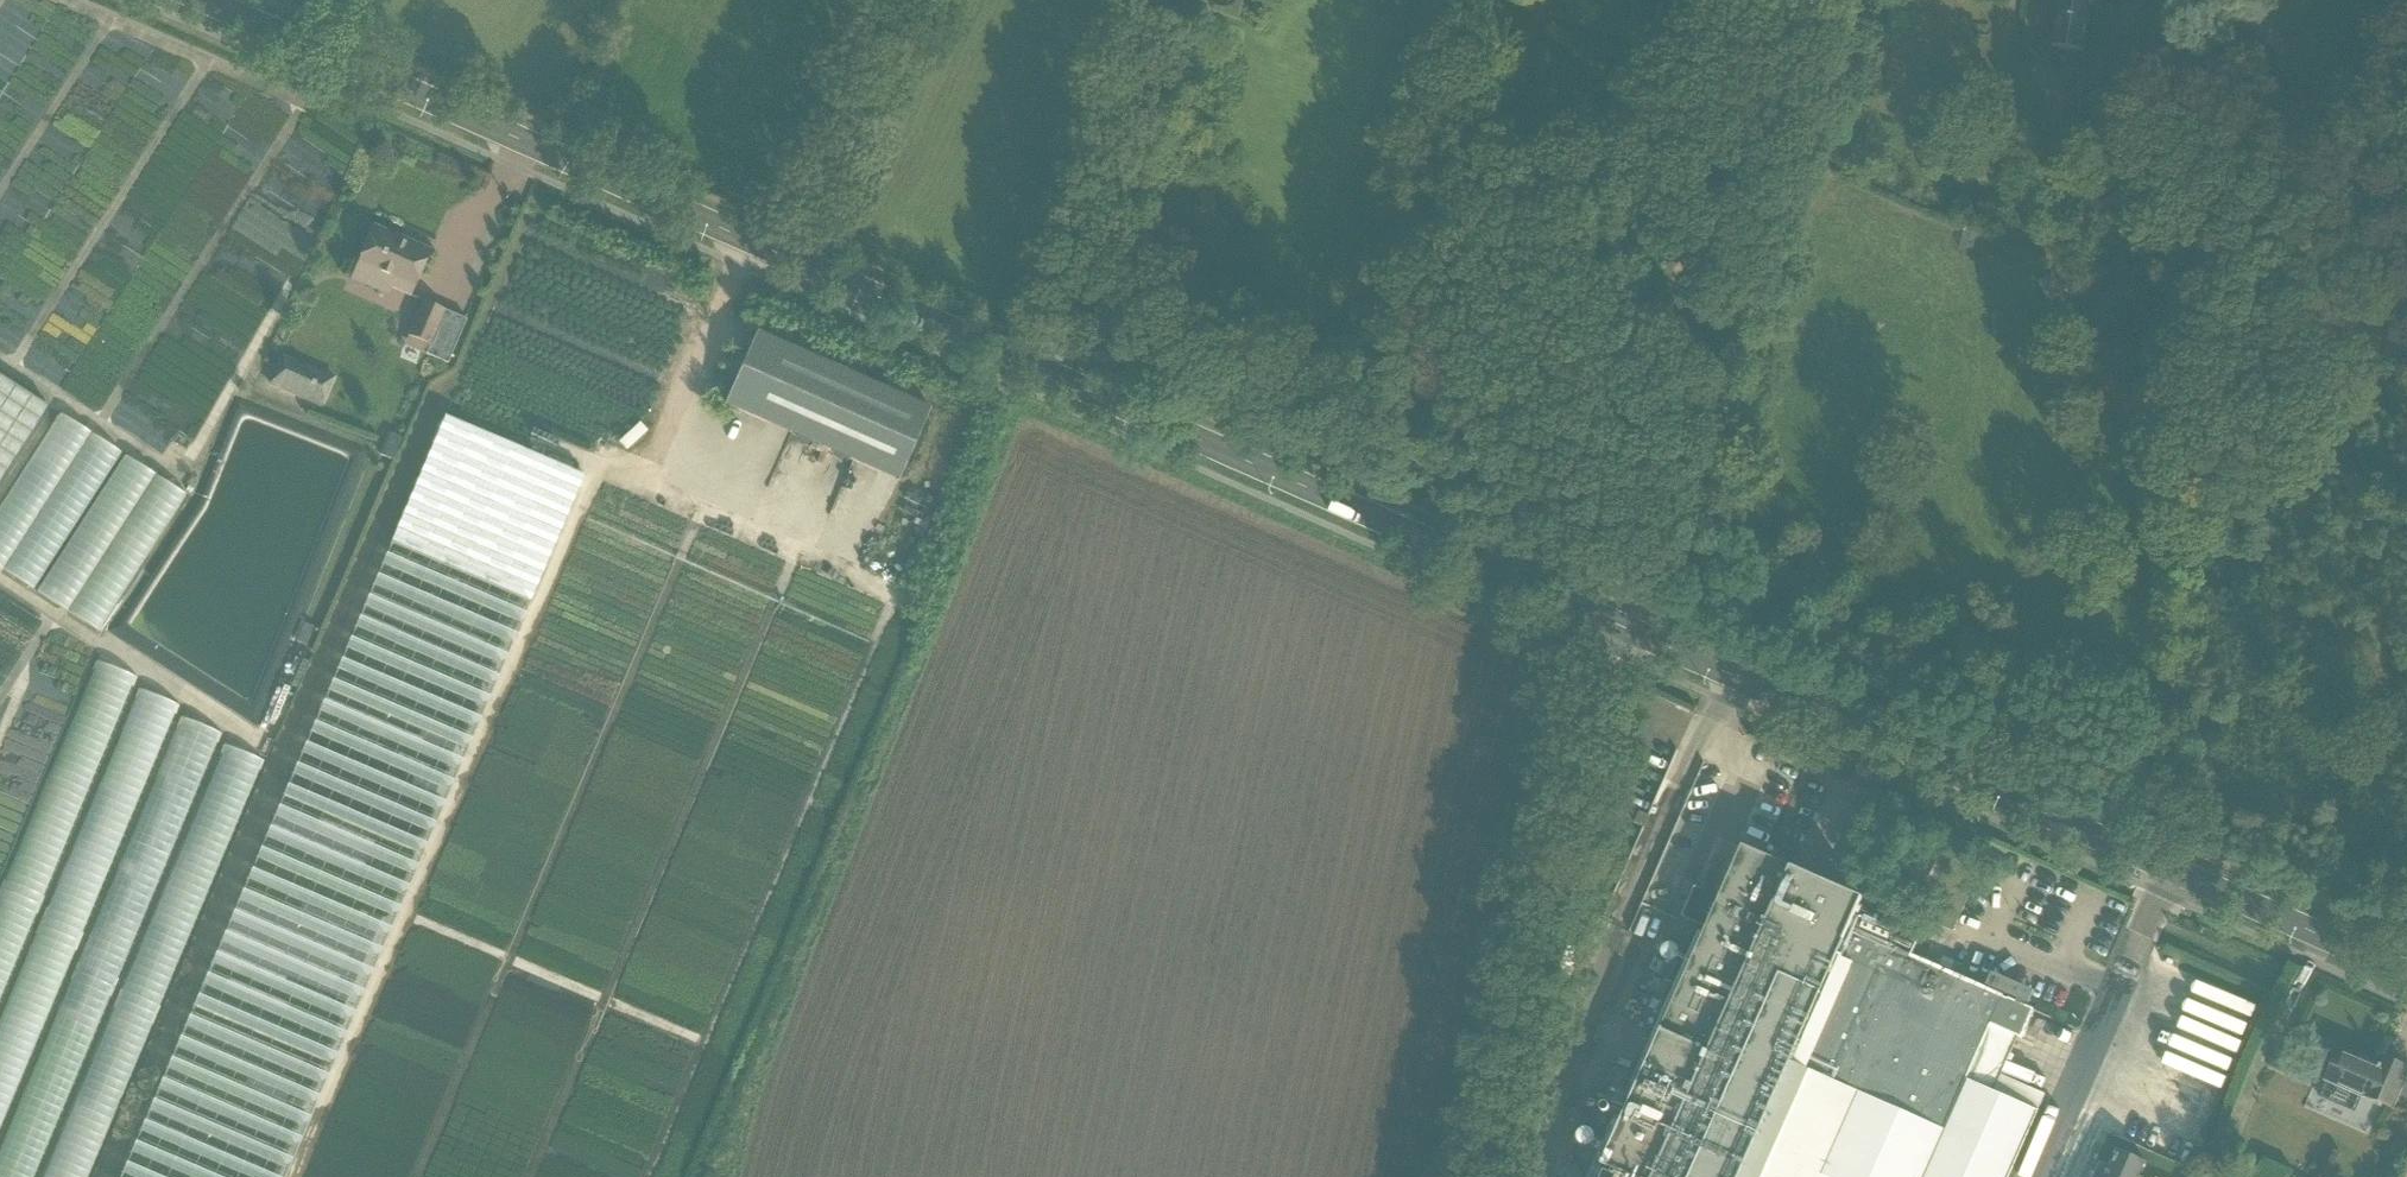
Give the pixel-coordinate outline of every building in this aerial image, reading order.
[(346,276),(407,300),(427,249),(366,225),(346,276)] [(427,349),(443,310),(418,299),(402,339),(427,349)] [(718,407),(887,481),(919,410),(750,335),(718,407)] [(276,394),(331,416),(345,383),(290,361),(276,394)] [(54,406),(0,371),(0,488),(54,406)] [(577,471),(435,417),(149,1176),(312,1176),(577,471)] [(195,495),(63,419),(0,526),(0,572),(112,637),(195,495)] [(636,455),(656,435),(647,426),(627,447),(636,455)] [(264,760),(228,747),(209,798),(161,780),(168,763),(155,758),(145,785),(105,770),(0,1048),(0,1176),(107,1176),(264,760)] [(1696,890),(1684,919),(1708,930),(1599,1176),(2011,1176),(2039,1113),(1995,1093),(2034,1012),(1912,958),(1919,939),(1856,911),(1861,901),(1746,849),(1723,901),(1696,890)] [(2186,1020),(2178,1056),(2239,1070),(2242,1056),(2245,1057),(2249,1040),(2252,1041),(2256,1024),(2263,1025),(2270,992),(2264,991),(2261,1004),(2201,990),(2194,1022),(2186,1020)] [(2397,1119),(2406,1096),(2406,1073),(2392,1066),(2386,1079),(2336,1057),(2315,1103),(2351,1119),(2359,1102),(2397,1119)] [(2162,1171),(2122,1155),(2113,1176),(2160,1176),(2162,1171)]
